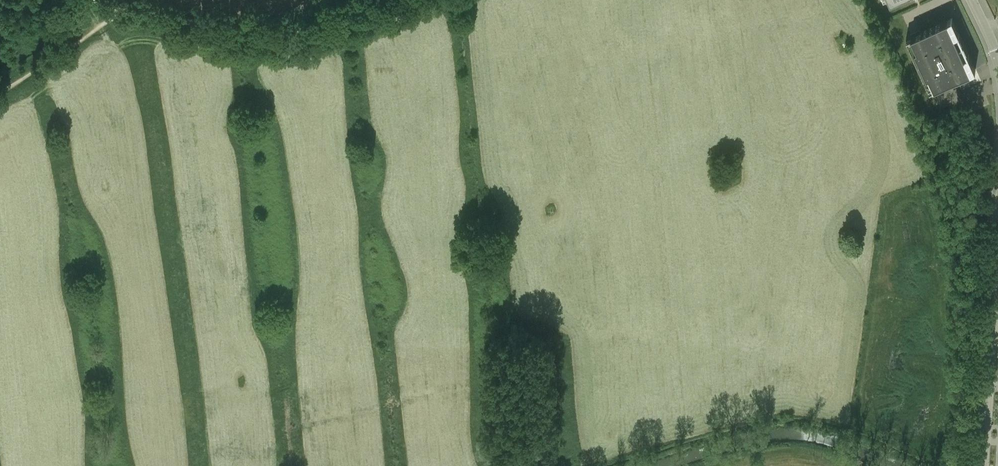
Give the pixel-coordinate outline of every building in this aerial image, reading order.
[(954,79),(976,69),(952,18),(906,38),(930,90),(954,79)]
